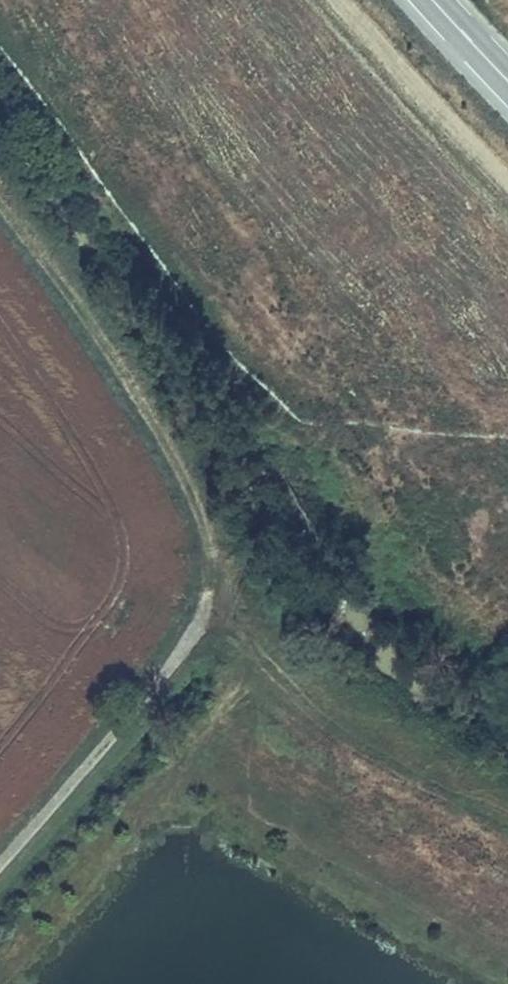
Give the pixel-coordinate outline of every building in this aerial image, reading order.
[(507,667),(507,665),(502,661),(497,668),(504,672),(507,667)]
